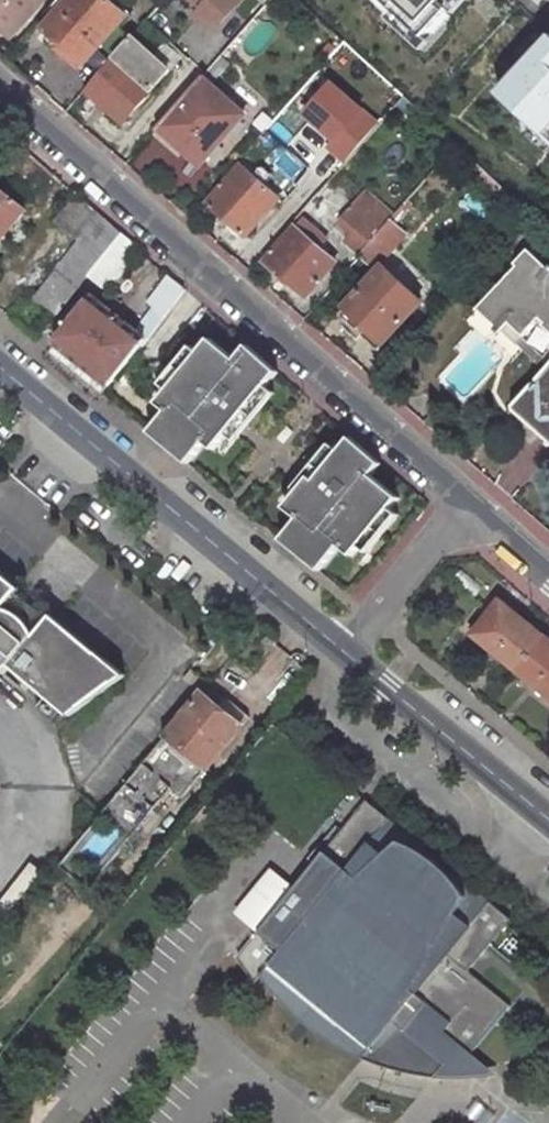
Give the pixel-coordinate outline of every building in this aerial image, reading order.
[(12,36),(43,0),(0,0),(0,26),(12,36)] [(45,26),(84,61),(128,13),(113,0),(67,0),(45,26)] [(221,22),(240,0),(196,0),(202,5),(221,22)] [(396,9),(390,15),(426,47),(469,0),(386,0),(396,9)] [(215,28),(221,22),(202,5),(197,11),(215,28)] [(45,26),(40,32),(80,66),(84,61),(45,26)] [(86,88),(124,120),(168,67),(132,35),(86,88)] [(499,92),(548,138),(548,39),(499,92)] [(198,168),(244,115),(201,77),(155,129),(198,168)] [(364,110),(332,83),(304,115),(336,142),(364,110)] [(364,110),(336,142),(351,155),(378,123),(364,110)] [(273,120),(265,113),(255,123),(263,130),(273,120)] [(32,212),(42,200),(38,196),(56,175),(28,150),(0,183),(0,186),(32,212)] [(242,162),(209,199),(250,233),(282,197),(242,162)] [(32,212),(0,186),(0,242),(22,214),(27,218),(32,212)] [(353,234),(347,241),(362,253),(390,222),(396,215),(368,190),(339,223),(353,234)] [(76,196),(58,220),(81,239),(37,295),(59,312),(90,273),(122,232),(76,196)] [(362,253),(374,264),(401,232),(390,222),(362,253)] [(297,228),(267,262),(306,295),(335,261),(297,228)] [(90,273),(105,284),(136,245),(122,232),(90,273)] [(479,307),(502,328),(509,321),(524,334),(541,315),(546,320),(543,323),(548,329),(548,264),(548,265),(531,249),(479,307)] [(386,264),(352,304),(393,339),(427,300),(386,264)] [(185,288),(169,274),(146,303),(152,307),(134,330),(146,340),(185,288)] [(96,298),(57,344),(111,388),(146,340),(134,330),(96,298)] [(352,304),(346,310),(387,346),(393,339),(352,304)] [(191,464),(208,443),(216,450),(229,434),(268,386),(279,372),(248,345),(237,359),(211,339),(200,353),(171,390),(160,404),(169,411),(152,433),(191,464)] [(171,390),(200,353),(193,346),(163,384),(171,390)] [(548,395),(548,370),(537,384),(548,395)] [(548,446),(548,395),(537,384),(511,411),(548,446)] [(238,441),(276,393),(268,386),(229,434),(238,441)] [(361,546),(393,508),(402,498),(374,476),(383,465),(352,438),(340,452),(317,481),(312,477),(300,492),(287,507),(300,518),(283,540),(321,571),(342,546),(353,556),(361,546)] [(295,488),(300,492),(312,477),(317,481),(340,452),(331,445),(295,488)] [(393,508),(361,546),(370,553),(401,515),(393,508)] [(7,677),(14,669),(74,717),(129,675),(56,615),(49,624),(17,599),(26,589),(0,568),(0,672),(7,677)] [(543,639),(499,604),(474,636),(518,671),(543,639)] [(548,696),(548,644),(543,639),(518,671),(548,696)] [(181,679),(197,692),(205,683),(189,669),(181,679)] [(200,696),(165,738),(105,813),(59,870),(88,893),(188,768),(187,767),(193,760),(206,771),(248,719),(223,699),(216,709),(200,696)] [(510,920),(366,801),(342,830),(314,864),(236,957),(255,982),(261,975),(273,990),(288,1008),(310,1028),(333,1044),(349,1053),(387,1072),(402,1077),(412,1078),(423,1079),(433,1079),(448,1059),(458,1046),(470,1056),(510,1007),(468,973),(510,920)] [(336,825),(308,859),(314,864),(342,830),(336,825)]
